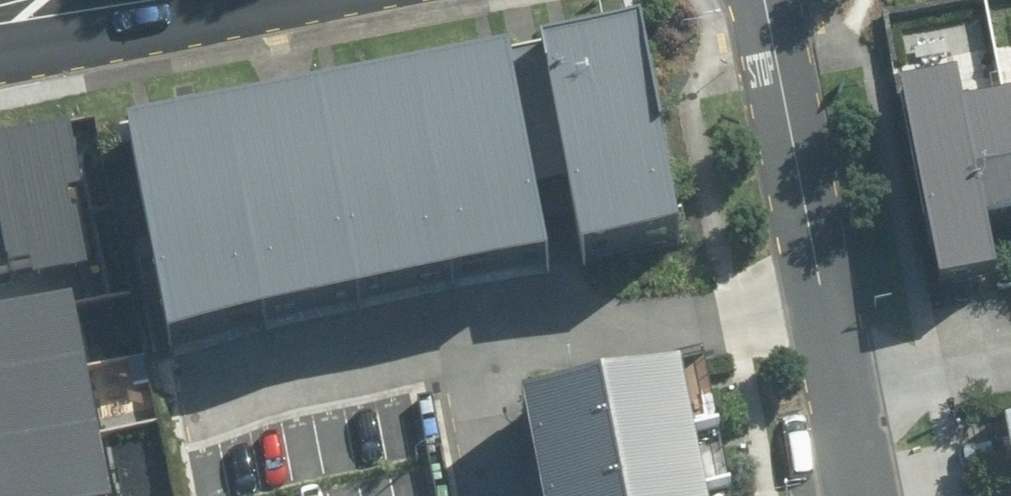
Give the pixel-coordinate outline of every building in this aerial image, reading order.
[(549,243),(536,179),(571,172),(583,233),(680,214),(639,7),(542,26),(544,36),(509,43),(507,33),(125,108),(167,318),(549,243)] [(964,91),(958,61),(900,73),(940,267),(997,256),(987,205),(1010,200),(1010,81),(964,91)] [(88,257),(77,203),(71,204),(67,184),(83,180),(70,116),(0,129),(0,274),(88,257)] [(72,285),(0,299),(0,495),(87,495),(111,492),(72,285)] [(681,350),(527,380),(539,439),(692,409),(681,350)] [(539,439),(550,495),(563,495),(704,469),(692,409),(539,439)] [(563,495),(709,495),(704,469),(563,495)]
